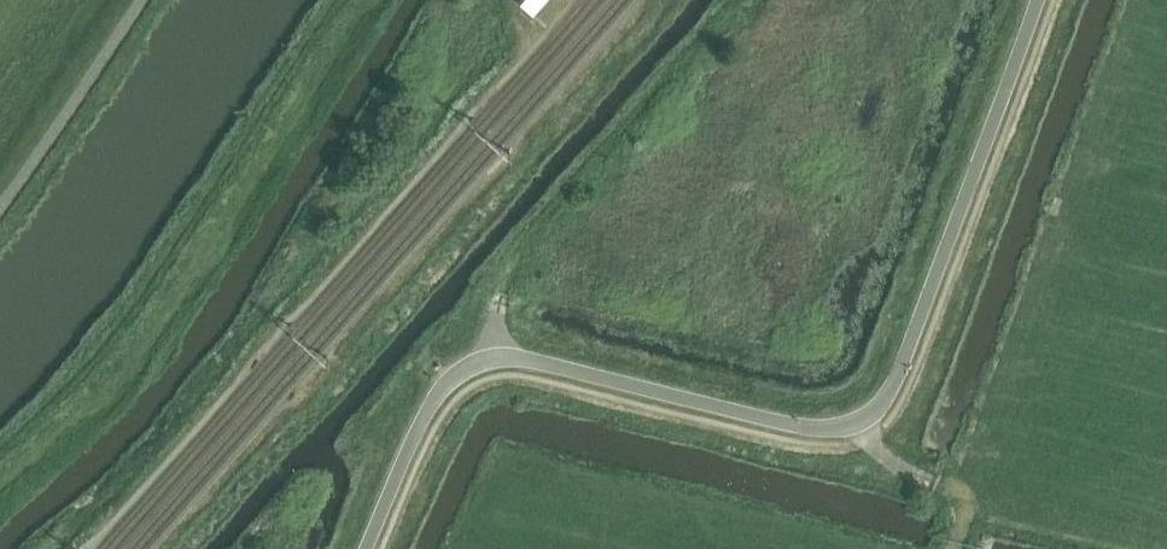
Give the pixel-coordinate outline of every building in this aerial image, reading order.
[(540,0),(522,0),(533,9),(540,0)]
